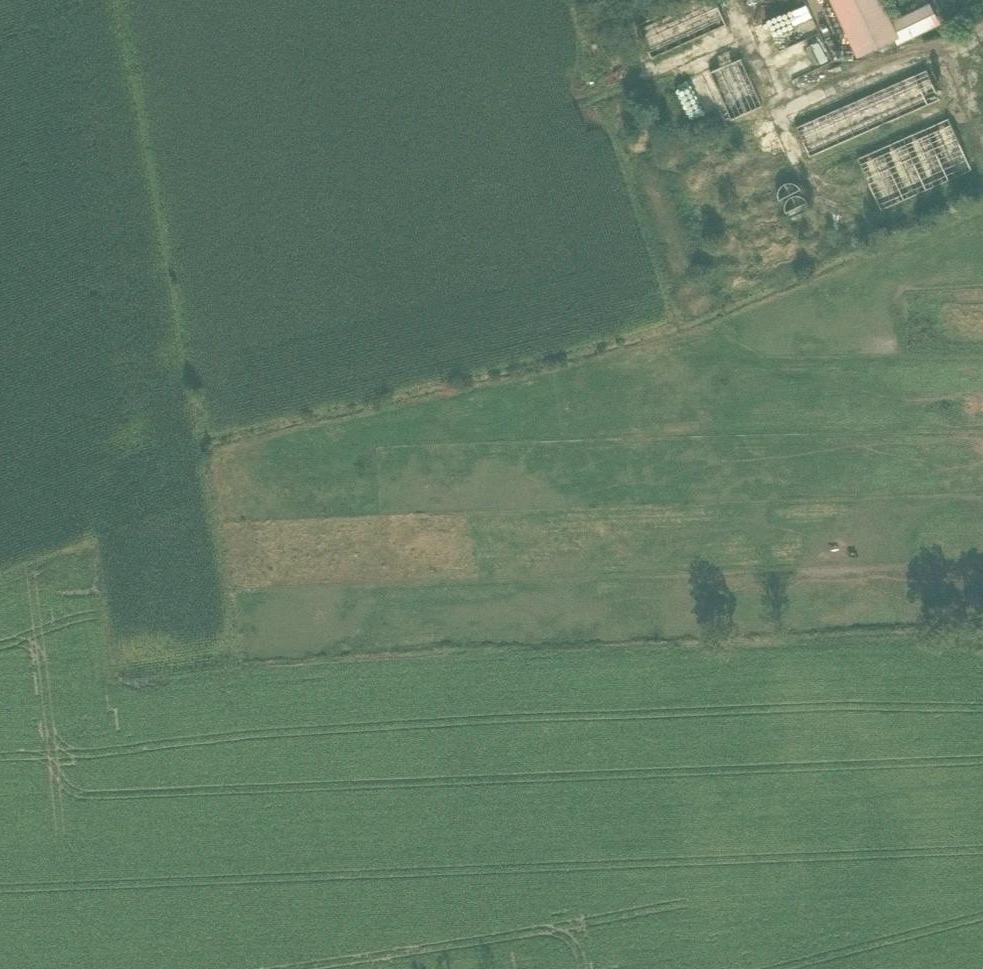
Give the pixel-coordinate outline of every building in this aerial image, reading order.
[(652,59),(727,25),(716,0),(692,0),(637,25),(652,59)] [(858,56),(896,39),(898,44),(939,24),(930,3),(890,22),(880,0),(832,0),(858,56)] [(820,33),(804,40),(816,66),(832,59),(820,33)] [(731,120),(763,107),(741,58),(710,72),(731,120)] [(941,100),(927,69),(796,127),(810,157),(941,100)] [(706,84),(686,90),(692,109),(712,102),(706,84)] [(972,170),(949,118),(858,158),(881,210),(972,170)]
